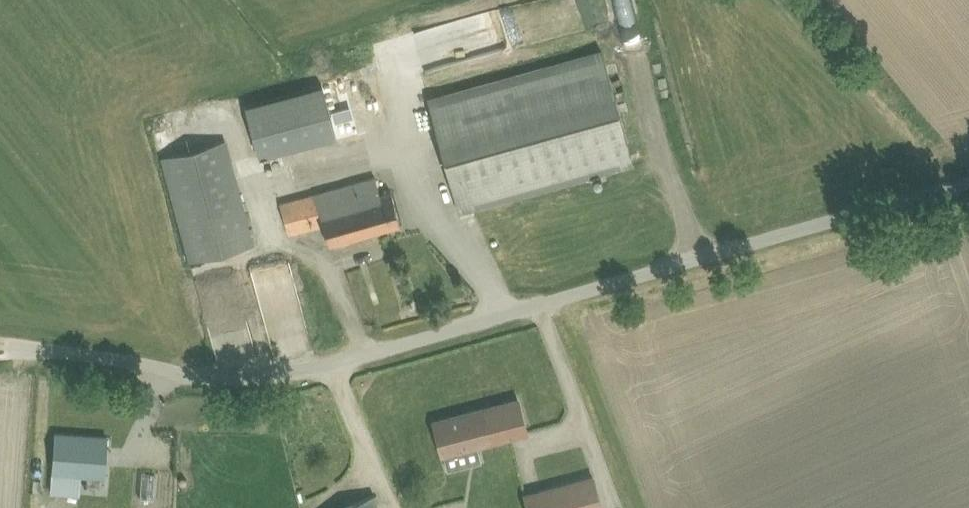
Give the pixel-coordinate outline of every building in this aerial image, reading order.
[(446,23),(418,32),(430,68),(457,59),(446,23)] [(603,49),(428,99),(428,100),(458,207),(633,160),(603,49)] [(322,83),(245,104),(259,156),(336,135),(322,83)] [(331,111),(334,122),(350,118),(347,107),(331,111)] [(184,240),(189,260),(253,243),(248,223),(224,139),(161,156),(184,240)] [(333,188),(315,193),(323,224),(328,243),(347,238),(400,223),(395,204),(391,190),(380,194),(375,176),(333,188)] [(315,193),(280,202),(283,213),(288,233),(323,224),(315,193)] [(469,411),(433,420),(438,439),(442,453),(478,443),(519,433),(526,431),(518,398),(511,400),(469,411)] [(51,492),(72,494),(73,473),(104,476),(107,436),(55,432),(51,492)] [(167,469),(167,479),(179,479),(179,469),(167,469)] [(599,507),(591,476),(526,494),(529,507),(595,507),(599,507)] [(373,494),(339,507),(379,507),(373,494)]
